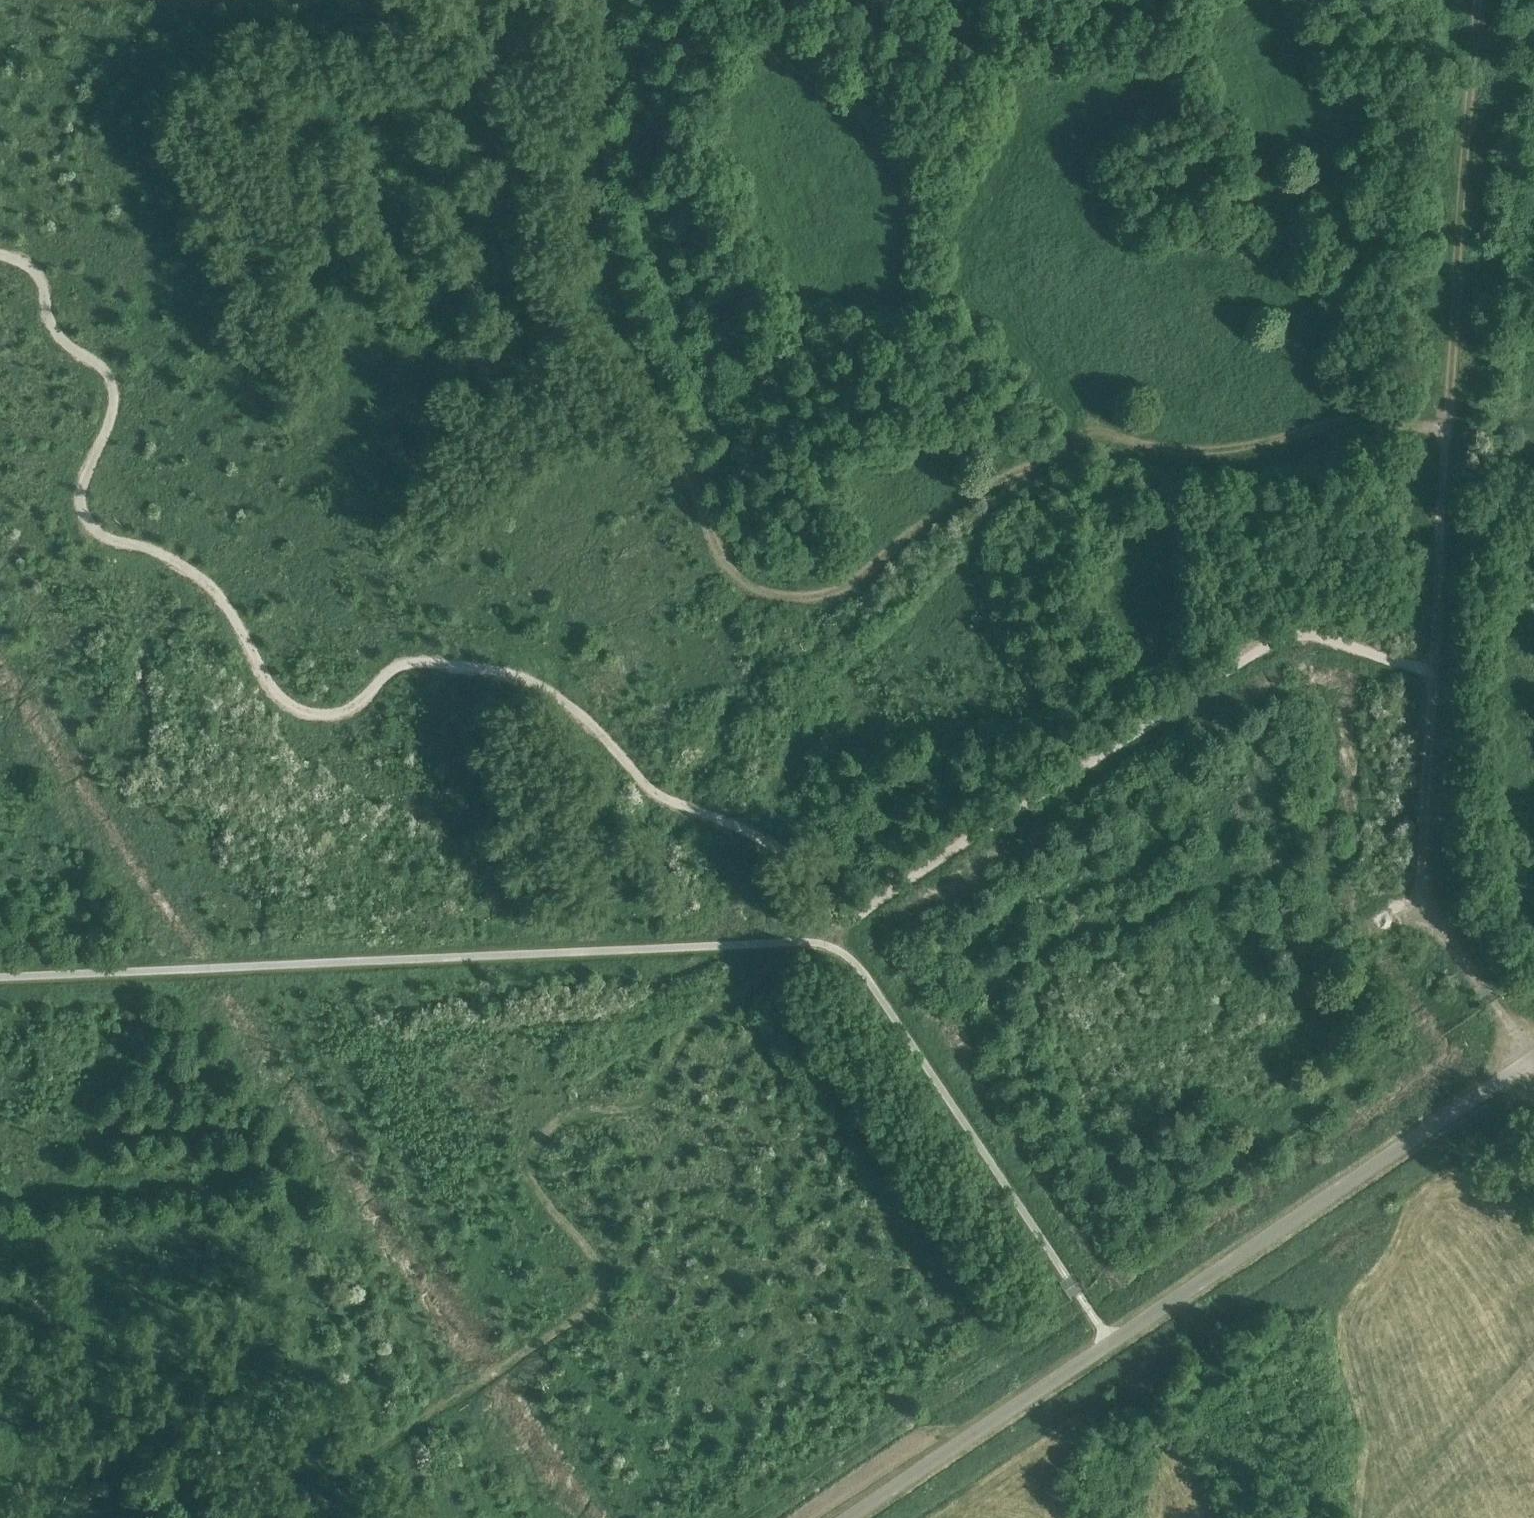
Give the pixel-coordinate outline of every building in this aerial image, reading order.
[(1412,484),(1414,474),(1398,472),(1397,483),(1412,484)]
